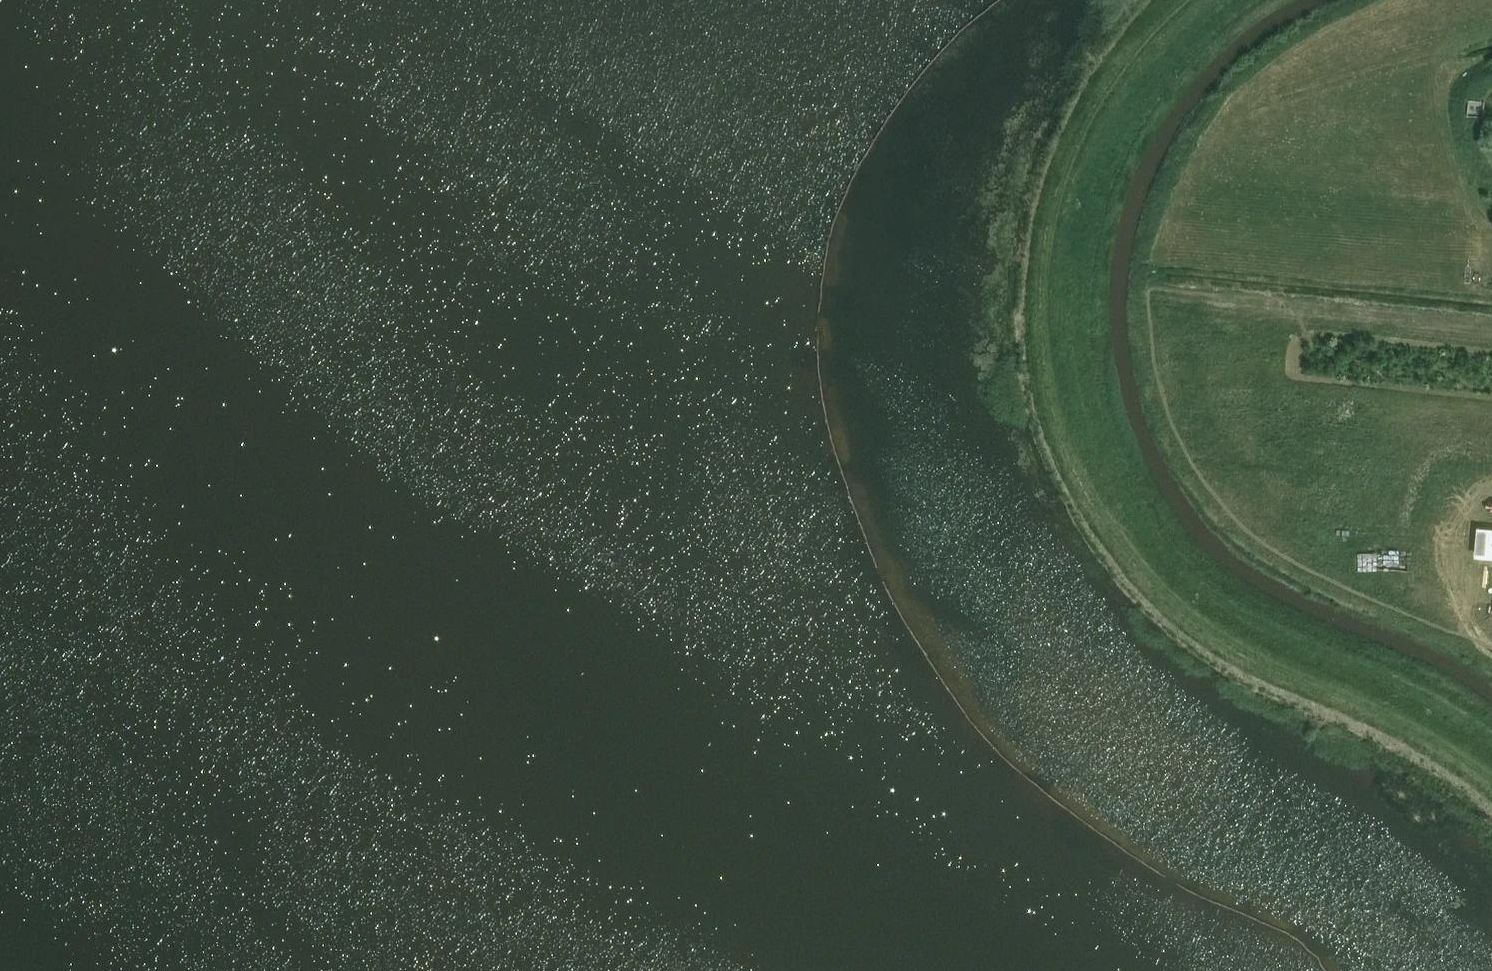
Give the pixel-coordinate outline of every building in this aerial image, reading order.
[(1474,547),(1473,587),(1491,587),(1491,547),(1474,547)]
